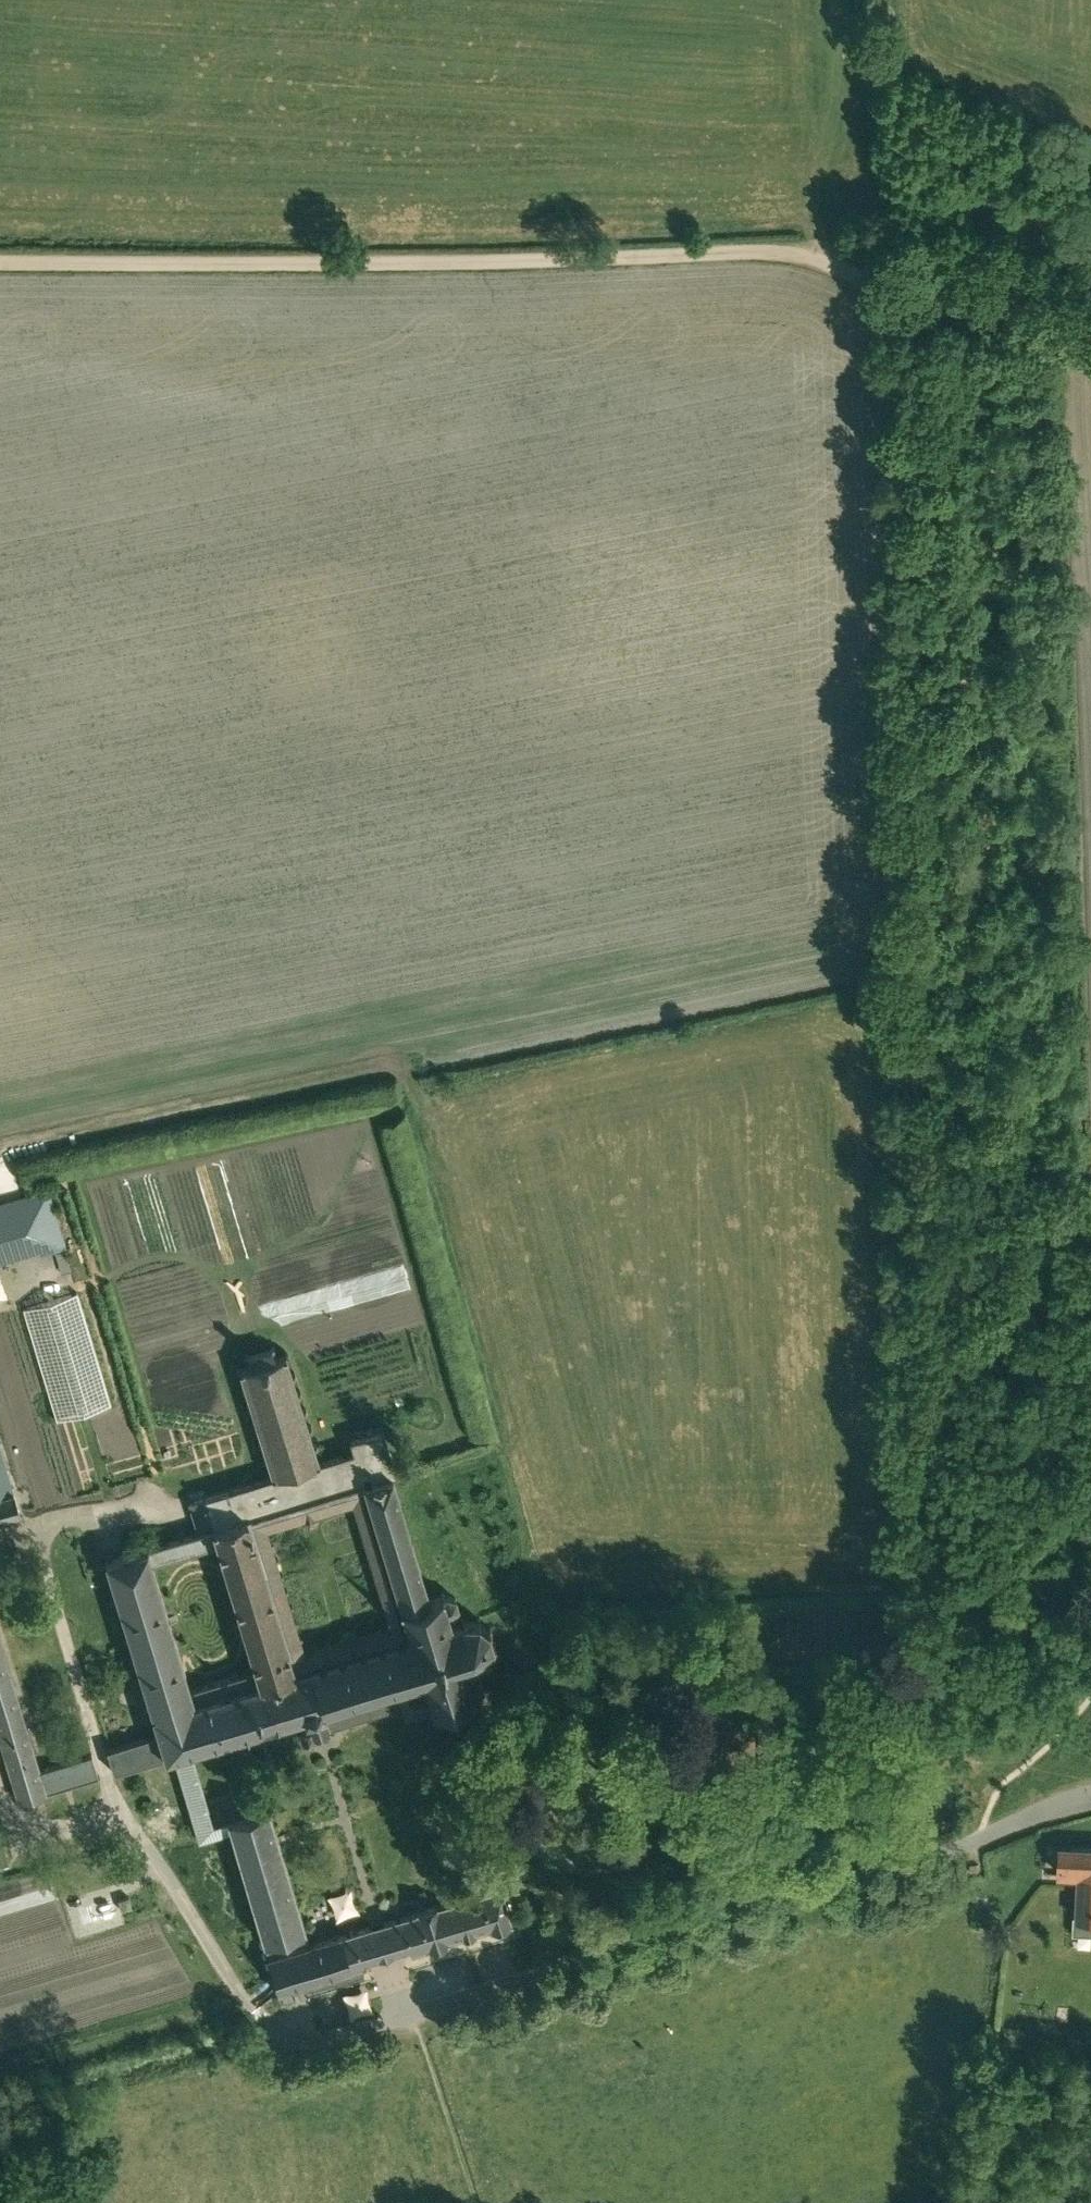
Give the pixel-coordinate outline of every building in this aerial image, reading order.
[(50,1191),(0,1206),(0,1257),(36,1246),(38,1253),(66,1245),(50,1191)] [(111,1405),(77,1293),(25,1308),(58,1421),(111,1405)] [(293,1942),(283,1945),(280,1936),(304,1929),(269,1808),(228,1820),(213,1824),(191,1749),(314,1712),(423,1679),(428,1694),(434,1709),(475,1696),(468,1669),(477,1668),(489,1658),(495,1643),(490,1630),(477,1620),(462,1619),(454,1622),(446,1595),(432,1599),(394,1477),(399,1475),(385,1431),(351,1442),(354,1452),(319,1462),(286,1358),(242,1372),(275,1477),(187,1504),(196,1535),(107,1562),(161,1733),(109,1750),(116,1773),(167,1755),(168,1756),(174,1755),(200,1839),(232,1831),(278,1990),(281,1989),(283,1998),(292,1995),(291,1991),(290,1986),(363,1965),(361,1958),(409,1943),(411,1952),(449,1941),(449,1940),(512,1922),(503,1889),(440,1908),(439,1904),(418,1910),(419,1914),(295,1950),(293,1942)] [(23,1512),(0,1439),(0,1520),(23,1513),(23,1512)] [(19,1802),(100,1778),(93,1754),(41,1770),(0,1630),(0,1739),(19,1802)] [(9,1865),(1,1836),(0,1836),(0,1868),(9,1865)] [(1061,1873),(1080,1874),(1080,1881),(1090,1882),(1090,1846),(1062,1845),(1061,1873)] [(1080,1881),(1079,1917),(1090,1917),(1090,1882),(1080,1881)] [(130,1896),(119,1900),(122,1909),(133,1907),(130,1896)]
